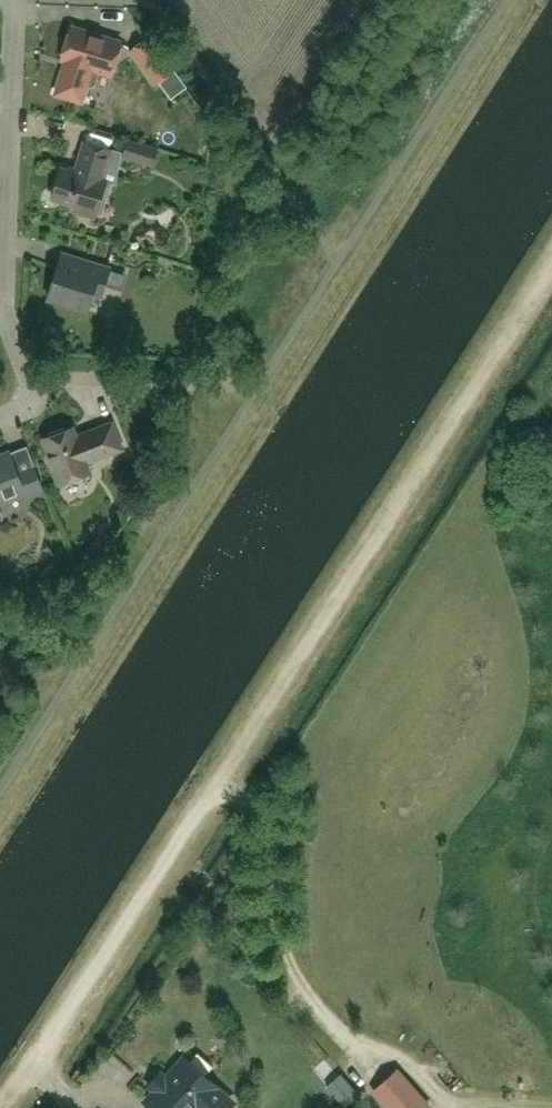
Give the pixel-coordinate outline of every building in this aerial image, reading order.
[(72,27),(62,59),(66,60),(56,93),(82,101),(87,85),(91,87),(95,85),(100,70),(111,74),(121,42),(72,27)] [(132,50),(156,82),(172,70),(148,38),(132,50)] [(157,149),(129,140),(124,155),(152,164),(157,149)] [(74,171),(62,167),(52,197),(76,205),(74,211),(95,217),(106,181),(102,180),(111,149),(85,141),(78,164),(79,165),(74,171)] [(48,298),(88,310),(94,293),(102,296),(111,268),(62,253),(48,298)] [(52,466),(59,484),(91,472),(87,462),(122,448),(112,422),(77,436),(73,426),(43,437),(54,465),(52,466)] [(29,500),(45,494),(35,467),(19,473),(10,451),(0,455),(0,502),(25,492),(29,500)] [(188,1062),(177,1075),(173,1071),(147,1100),(156,1107),(226,1107),(227,1107),(225,1105),(230,1099),(188,1062)] [(397,1070),(374,1091),(389,1107),(427,1107),(429,1106),(397,1070)]
